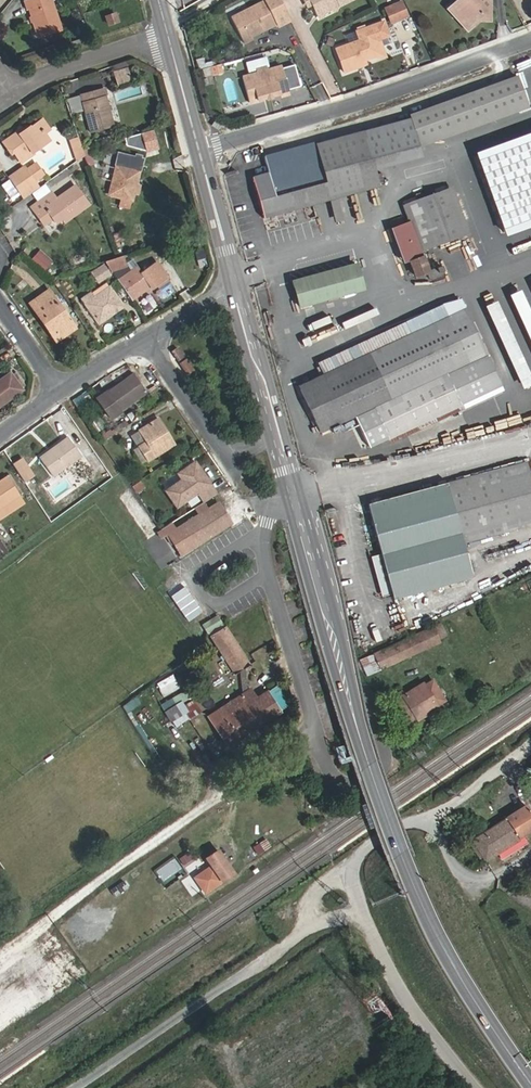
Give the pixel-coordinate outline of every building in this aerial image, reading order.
[(50,0),(27,0),(31,15),(33,22),(39,39),(60,33),(50,0)] [(294,25),(282,0),(267,0),(269,4),(242,17),(235,20),(247,46),(256,42),(254,38),(263,34),(264,36),(281,28),(282,31),(294,25)] [(308,10),(314,7),(311,0),(308,0),(304,2),(308,10)] [(314,7),(318,17),(336,8),(340,6),(342,10),(361,1),(361,0),(311,0),(314,7)] [(466,7),(466,0),(458,0),(449,8),(455,15),(466,7)] [(490,0),(466,0),(466,7),(455,15),(469,31),(480,22),(489,23),(490,0)] [(406,23),(400,7),(391,11),(398,26),(406,23)] [(335,15),(338,14),(336,8),(318,17),(321,22),(324,21),(325,17),(332,14),(335,15)] [(390,30),(398,26),(391,11),(384,14),(390,30)] [(119,22),(116,13),(105,16),(108,25),(119,22)] [(355,37),(358,45),(334,54),(343,78),(361,72),(359,67),(374,62),(377,53),(372,40),(376,38),(373,30),(355,37)] [(70,50),(81,46),(79,38),(68,41),(70,50)] [(361,72),(384,62),(376,38),(372,40),(377,53),(374,62),(359,67),(361,72)] [(205,77),(224,73),(221,64),(203,69),(205,77)] [(115,82),(129,78),(126,66),(112,70),(115,82)] [(263,71),(263,74),(249,76),(253,102),(284,97),(284,100),(294,98),(289,70),(274,72),(274,70),(263,71)] [(336,222),(345,219),(339,199),(382,188),(376,168),(424,157),(422,147),(530,107),(519,76),(411,114),(412,118),(265,156),(270,172),(253,177),(265,217),(330,200),(336,222)] [(102,98),(99,90),(77,97),(81,111),(88,135),(112,128),(106,110),(105,107),(102,98)] [(66,100),(70,114),(81,111),(77,97),(66,100)] [(18,135),(16,131),(1,141),(9,153),(13,153),(19,163),(32,155),(32,151),(49,140),(44,132),(48,128),(40,118),(26,128),(27,129),(18,135)] [(26,128),(23,125),(16,131),(18,135),(27,129),(26,128)] [(478,153),(508,236),(530,227),(530,134),(478,153)] [(24,166),(9,176),(20,192),(35,182),(34,179),(42,173),(35,162),(25,169),(24,166)] [(138,183),(141,170),(114,163),(112,171),(113,173),(108,193),(134,200),(135,195),(138,194),(141,185),(138,183)] [(103,178),(110,179),(112,166),(105,165),(103,178)] [(23,197),(38,186),(35,182),(20,192),(23,197)] [(49,194),(28,210),(34,220),(43,214),(50,223),(52,227),(58,223),(68,215),(71,220),(88,208),(73,187),(53,201),(49,194)] [(421,251),(469,233),(453,187),(403,205),(409,222),(392,228),(405,264),(410,262),(416,279),(428,274),(430,280),(445,274),(442,266),(430,271),(425,257),(423,258),(421,251)] [(34,220),(40,229),(50,223),(43,214),(34,220)] [(58,223),(61,227),(71,220),(68,215),(58,223)] [(47,268),(54,258),(38,248),(32,258),(47,268)] [(142,271),(138,265),(118,278),(132,300),(151,287),(153,290),(170,278),(158,260),(142,271)] [(98,282),(111,273),(103,261),(90,270),(98,282)] [(358,263),(293,281),(301,307),(366,289),(358,263)] [(95,294),(92,289),(78,298),(97,324),(125,305),(110,284),(95,294)] [(77,328),(49,288),(28,303),(55,343),(77,328)] [(523,291),(512,296),(530,338),(530,309),(523,291)] [(463,296),(319,363),(324,375),(299,386),(321,433),(356,417),(371,449),(459,408),(461,412),(507,391),(463,296)] [(530,386),(530,371),(498,302),(487,307),(526,389),(530,386)] [(179,346),(174,350),(180,359),(185,356),(179,346)] [(288,363),(285,352),(273,356),(276,367),(288,363)] [(194,367),(188,358),(181,363),(187,372),(194,367)] [(12,370),(0,379),(0,407),(26,389),(12,370)] [(147,393),(133,373),(96,397),(111,417),(147,393)] [(176,444),(158,416),(137,429),(145,441),(137,446),(147,462),(176,444)] [(82,455),(68,435),(38,456),(53,476),(82,455)] [(34,477),(22,459),(12,465),(24,484),(34,477)] [(176,508),(198,493),(205,501),(217,493),(196,460),(177,473),(180,478),(163,489),(176,508)] [(368,505),(382,554),(372,557),(383,595),(393,592),(395,600),(477,577),(467,545),(530,527),(530,477),(526,461),(368,505)] [(7,475),(0,480),(0,509),(21,495),(7,475)] [(233,521),(219,501),(170,533),(184,553),(233,521)] [(530,592),(530,577),(509,588),(515,600),(530,592)] [(185,584),(170,594),(188,620),(203,610),(185,584)] [(218,614),(210,619),(204,635),(223,622),(218,614)] [(251,664),(225,625),(208,637),(225,660),(220,663),(226,672),(230,669),(234,675),(251,664)] [(415,660),(412,654),(405,637),(361,658),(369,674),(400,659),(404,665),(415,660)] [(172,673),(157,681),(165,695),(179,687),(172,673)] [(427,710),(445,698),(433,677),(423,682),(424,684),(414,690),(427,710)] [(277,683),(268,690),(280,709),(289,703),(277,683)] [(258,695),(251,686),(206,716),(228,748),(281,712),(266,689),(258,695)] [(418,715),(427,710),(414,690),(406,695),(402,689),(391,695),(411,729),(422,723),(418,715)] [(202,712),(196,702),(182,711),(188,721),(202,712)] [(332,799),(324,804),(329,810),(336,805),(332,799)] [(478,832),(490,852),(530,827),(530,799),(478,832)] [(225,845),(212,854),(217,861),(228,878),(241,869),(225,845)] [(209,891),(228,878),(217,861),(198,873),(209,891)]
